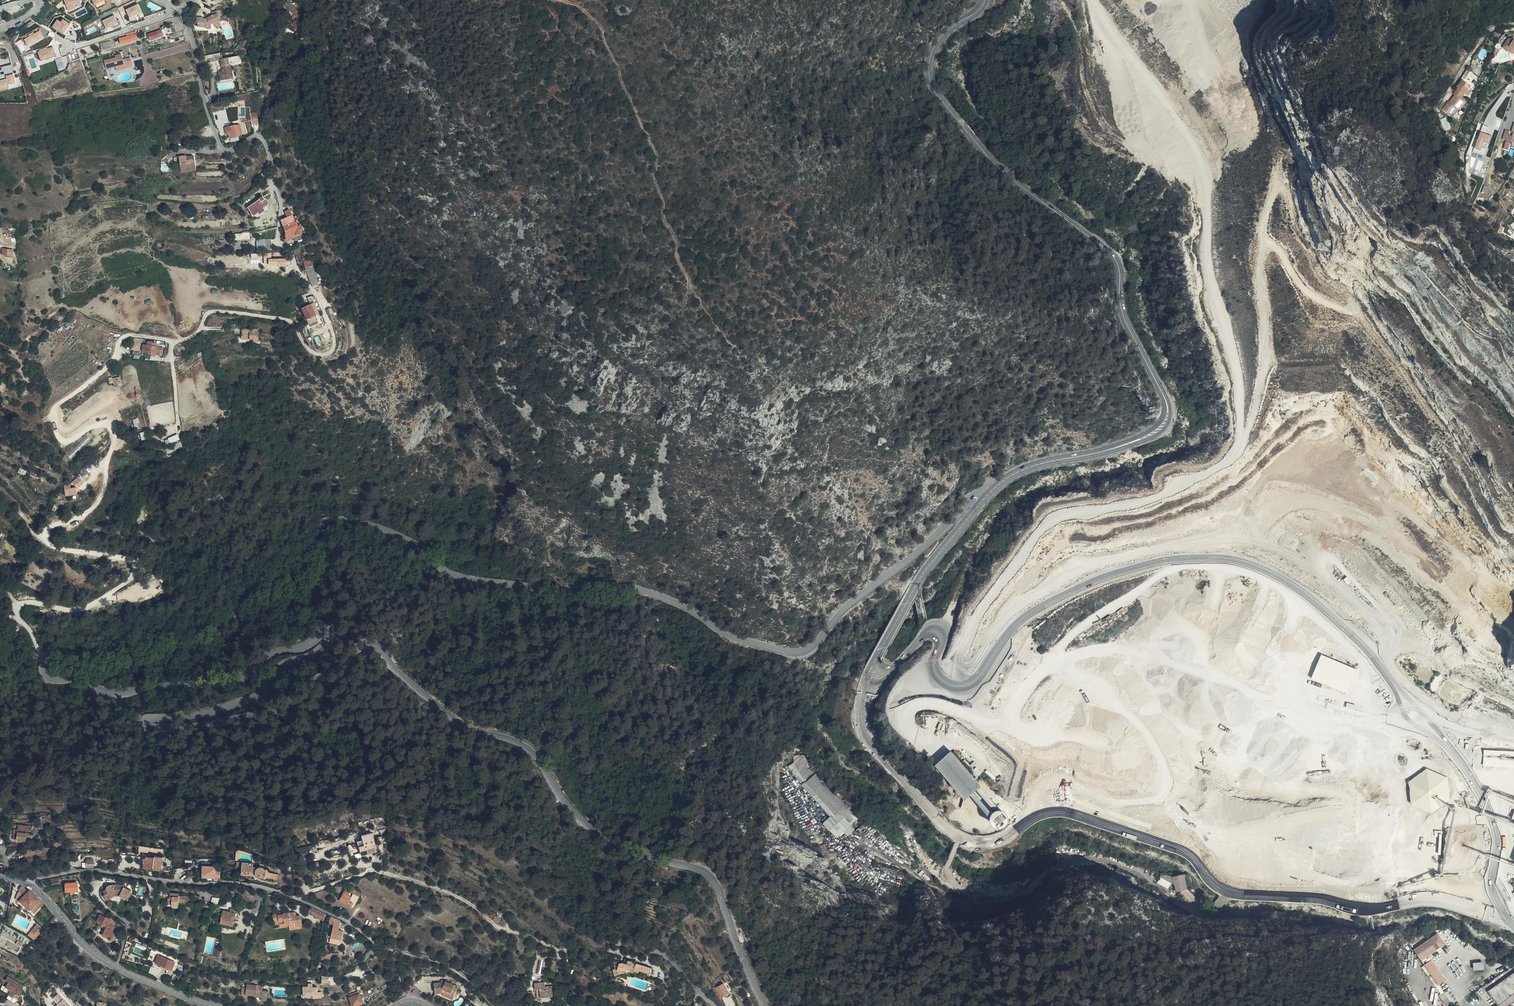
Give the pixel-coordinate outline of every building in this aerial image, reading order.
[(75,9),(74,4),(81,1),(80,0),(65,0),(68,11),(75,9)] [(284,1),(291,10),(298,18),(300,15),(295,9),(298,8),(295,3),(293,4),(291,0),(285,0),(284,1)] [(139,4),(127,8),(130,20),(143,16),(139,4)] [(221,13),(220,10),(212,13),(212,16),(207,18),(207,19),(203,19),(203,18),(197,17),(197,23),(198,24),(198,27),(206,27),(206,28),(211,29),(211,24),(213,24),(215,27),(221,25),(219,20),(220,20),(219,18),(221,17),(220,14),(221,13)] [(115,14),(103,20),(107,28),(119,23),(115,14)] [(63,18),(61,21),(57,18),(52,27),(65,34),(71,22),(63,18)] [(40,29),(24,38),(28,46),(45,37),(40,29)] [(150,40),(164,36),(161,30),(148,34),(150,40)] [(137,39),(135,33),(129,35),(129,36),(121,38),(120,38),(121,44),(137,39)] [(1511,53),(1513,52),(1513,38),(1513,37),(1508,38),(1502,48),(1511,53)] [(104,43),(100,44),(101,48),(103,47),(104,50),(112,48),(110,41),(104,43)] [(38,51),(42,61),(57,55),(53,45),(38,51)] [(227,51),(217,53),(218,61),(223,60),(225,71),(220,72),(220,77),(225,76),(225,79),(233,78),(231,66),(233,66),(237,65),(236,64),(241,63),(241,57),(228,59),(227,51)] [(217,53),(207,54),(209,62),(218,61),(217,53)] [(117,70),(129,67),(126,59),(123,59),(121,54),(115,55),(116,58),(104,61),(106,69),(116,67),(117,70)] [(61,57),(56,59),(59,70),(65,68),(61,57)] [(225,76),(220,77),(221,81),(234,79),(233,66),(231,66),(233,78),(225,79),(225,76)] [(1461,78),(1464,79),(1467,76),(1468,76),(1471,72),(1472,71),(1468,68),(1461,78)] [(10,88),(9,83),(16,82),(14,73),(7,75),(8,79),(0,81),(0,90),(10,88)] [(1462,90),(1461,92),(1467,97),(1471,85),(1467,81),(1464,85),(1461,89),(1462,90)] [(1471,85),(1467,97),(1468,98),(1470,96),(1476,88),(1471,85)] [(1476,88),(1470,96),(1472,98),(1479,90),(1476,88)] [(1467,97),(1461,92),(1458,95),(1460,96),(1454,104),(1453,103),(1447,111),(1456,117),(1461,110),(1462,110),(1467,97)] [(259,124),(258,116),(250,117),(251,125),(259,124)] [(242,135),(240,125),(236,126),(236,125),(225,127),(226,133),(228,132),(228,134),(229,139),(231,138),(238,137),(239,137),(239,135),(242,135)] [(1488,127),(1484,125),(1473,151),(1485,156),(1488,148),(1482,146),(1484,141),(1489,143),(1492,136),(1486,133),(1488,127)] [(1513,137),(1510,136),(1511,132),(1507,131),(1504,141),(1508,142),(1507,145),(1506,151),(1511,152),(1512,146),(1513,143),(1513,136),(1513,137)] [(179,157),(180,164),(181,170),(189,169),(189,171),(196,170),(194,156),(187,157),(186,156),(179,157)] [(262,180),(269,171),(266,168),(258,178),(262,180)] [(1485,185),(1483,192),(1490,195),(1492,188),(1485,185)] [(248,208),(254,216),(258,213),(259,215),(264,211),(263,208),(268,204),(265,199),(262,194),(258,196),(261,199),(248,208)] [(290,217),(284,218),(281,220),(283,225),(291,222),(290,217)] [(295,222),(294,221),(292,222),(295,228),(297,227),(298,229),(301,228),(302,228),(301,225),(298,226),(296,222),(295,222)] [(291,222),(283,225),(285,230),(287,236),(286,236),(287,240),(302,232),(301,228),(298,229),(297,227),(295,228),(292,222),(291,222)] [(306,270),(315,268),(314,258),(304,261),(306,270)] [(309,279),(312,284),(315,281),(317,278),(316,277),(316,274),(315,268),(306,270),(309,279)] [(1503,291),(1508,287),(1505,282),(1499,286),(1503,291)] [(316,316),(311,304),(302,308),(308,322),(312,320),(311,318),(316,316)] [(326,309),(329,315),(336,311),(334,306),(326,309)] [(258,341),(258,329),(242,329),(241,339),(253,339),(253,341),(258,341)] [(142,342),(142,339),(134,338),(134,339),(131,339),(130,342),(133,343),(133,345),(139,346),(140,342),(142,342)] [(153,346),(153,343),(153,342),(148,341),(147,345),(143,345),(143,351),(150,352),(150,354),(162,355),(163,347),(156,346),(153,346)] [(284,368),(289,358),(284,356),(279,365),(284,368)] [(109,377),(110,386),(122,385),(121,376),(109,377)] [(167,444),(180,438),(178,434),(165,439),(167,444)] [(83,484),(77,478),(72,483),(76,486),(77,484),(80,487),(83,484)] [(70,484),(64,486),(67,495),(78,492),(76,486),(71,487),(70,484)] [(1347,692),(1357,668),(1321,654),(1312,678),(1347,692)] [(1485,749),(1484,764),(1499,765),(1499,764),(1507,765),(1508,759),(1502,758),(1502,754),(1512,754),(1512,751),(1485,749)] [(980,784),(951,751),(936,767),(963,801),(980,784)] [(806,782),(817,773),(816,772),(807,755),(793,757),(797,770),(795,771),(806,782)] [(997,776),(1002,765),(996,763),(986,764),(997,776)] [(1450,803),(1449,780),(1427,770),(1409,784),(1411,806),(1432,816),(1446,806),(1450,803)] [(836,814),(846,805),(817,773),(806,782),(835,815),(836,814)] [(1067,800),(1064,792),(1054,795),(1056,801),(1061,802),(1067,800)] [(847,804),(846,805),(836,814),(840,817),(841,816),(850,825),(860,816),(850,805),(849,806),(847,804)] [(1007,822),(1007,820),(1007,818),(1006,816),(1004,814),(1002,813),(1000,812),(998,812),(995,812),(993,813),(991,815),(990,816),(989,819),(989,821),(989,823),(990,825),(991,827),(993,828),(995,829),(997,830),(1000,830),(1002,829),(1004,828),(1005,826),(1006,824),(1007,822)] [(886,838),(888,836),(871,818),(863,825),(868,830),(873,825),(879,832),(880,831),(886,838)] [(834,840),(845,829),(838,822),(827,833),(834,840)] [(916,840),(920,836),(905,824),(902,828),(916,840)] [(1399,829),(1417,833),(1418,827),(1400,824),(1399,829)] [(676,837),(677,829),(654,827),(654,835),(656,835),(656,838),(659,838),(659,835),(664,835),(663,838),(663,839),(665,841),(666,841),(668,841),(669,839),(669,838),(667,836),(676,837)] [(17,832),(17,829),(14,829),(13,839),(26,840),(27,833),(17,832)] [(372,833),(362,836),(364,845),(366,853),(377,851),(372,833)] [(299,848),(301,854),(315,850),(313,844),(299,848)] [(144,864),(143,868),(161,871),(163,857),(154,856),(154,857),(146,856),(145,859),(145,864),(144,864)] [(93,860),(93,858),(87,859),(87,860),(86,860),(86,868),(94,868),(94,860),(93,860)] [(937,870),(940,867),(934,861),(932,860),(931,861),(933,863),(931,864),(937,870)] [(210,863),(203,862),(202,877),(219,878),(220,870),(216,870),(216,867),(209,866),(210,863)] [(253,866),(253,863),(238,862),(237,867),(241,868),(241,875),(253,876),(255,879),(257,877),(260,878),(262,878),(263,878),(264,879),(268,878),(277,880),(279,875),(268,872),(267,869),(265,869),(264,868),(262,867),(260,867),(258,867),(256,868),(254,867),(253,866)] [(1178,895),(1186,903),(1189,900),(1191,901),(1196,896),(1188,889),(1185,873),(1172,876),(1171,876),(1162,873),(1160,876),(1172,883),(1173,883),(1175,892),(1180,891),(1181,892),(1178,895)] [(70,892),(73,892),(78,891),(77,882),(65,883),(65,892),(70,892)] [(129,900),(131,895),(130,895),(131,893),(129,892),(130,890),(124,887),(124,885),(119,884),(112,884),(112,885),(109,885),(107,886),(106,887),(106,889),(103,891),(105,894),(103,895),(106,900),(113,896),(119,896),(126,899),(129,900)] [(30,890),(22,886),(19,889),(25,895),(20,900),(30,910),(31,909),(34,913),(43,903),(30,890)] [(352,887),(350,891),(358,896),(360,891),(352,887)] [(171,904),(171,906),(178,906),(178,903),(187,903),(187,902),(191,902),(191,896),(179,895),(179,893),(170,893),(170,898),(168,898),(167,904),(171,904)] [(351,897),(348,895),(343,893),(339,901),(351,907),(353,903),(349,901),(351,897)] [(314,909),(310,907),(308,912),(311,913),(311,915),(321,919),(323,913),(314,909)] [(220,923),(233,925),(234,918),(238,919),(239,914),(229,912),(223,910),(222,914),(218,913),(217,917),(221,918),(220,923)] [(294,912),(289,913),(279,914),(279,913),(272,914),(274,922),(279,922),(279,924),(288,923),(289,926),(289,928),(295,928),(295,926),(294,921),(297,920),(296,916),(295,916),(294,912)] [(101,924),(104,925),(106,927),(102,935),(108,938),(109,935),(113,937),(115,933),(112,932),(114,928),(109,923),(111,920),(100,914),(97,922),(101,924)] [(337,928),(340,921),(331,917),(328,923),(332,925),(331,926),(337,928)] [(37,936),(43,929),(37,924),(32,930),(37,936)] [(35,939),(37,936),(32,930),(29,933),(35,939)] [(1428,953),(1429,955),(1446,943),(1438,931),(1424,941),(1426,947),(1428,953)] [(178,963),(158,955),(155,963),(174,971),(178,963)] [(1437,979),(1442,975),(1429,957),(1431,963),(1433,969),(1436,979),(1437,979)] [(640,975),(648,977),(651,968),(636,963),(636,964),(633,963),(633,962),(627,960),(626,963),(621,962),(619,964),(618,962),(613,963),(614,969),(613,969),(614,975),(624,972),(629,974),(630,971),(633,973),(634,971),(639,972),(639,970),(641,971),(640,975)] [(1498,1005),(1513,993),(1513,972),(1488,991),(1498,1005)] [(9,980),(8,982),(22,991),(23,989),(22,988),(24,984),(9,975),(6,978),(9,980)] [(1437,979),(1438,985),(1446,980),(1442,975),(1437,979)] [(3,980),(3,979),(4,983),(1,987),(9,992),(11,988),(6,985),(8,982),(3,980)] [(445,982),(441,982),(434,983),(435,993),(444,992),(454,996),(458,986),(446,981),(445,982)] [(11,988),(9,992),(19,999),(21,994),(20,993),(22,991),(8,982),(6,985),(11,988)] [(242,994),(251,995),(252,993),(255,993),(255,995),(255,997),(261,997),(261,1000),(267,1001),(268,991),(263,991),(263,986),(250,985),(251,983),(247,982),(246,988),(242,987),(242,994)] [(303,997),(324,997),(323,982),(308,982),(308,985),(302,985),(303,997)] [(552,997),(553,997),(557,997),(556,991),(555,991),(554,985),(545,986),(544,982),(534,983),(535,989),(536,989),(537,998),(552,997)] [(725,982),(715,987),(720,998),(730,993),(725,982)] [(16,1003),(19,999),(9,992),(6,996),(16,1003)] [(363,1003),(359,993),(359,994),(349,997),(352,1005),(354,1005),(363,1003)] [(1513,1001),(1513,993),(1498,1005),(1508,1005),(1513,1001)] [(1443,1001),(1447,1005),(1453,1005),(1445,994),(1442,996),(1443,1001)]
